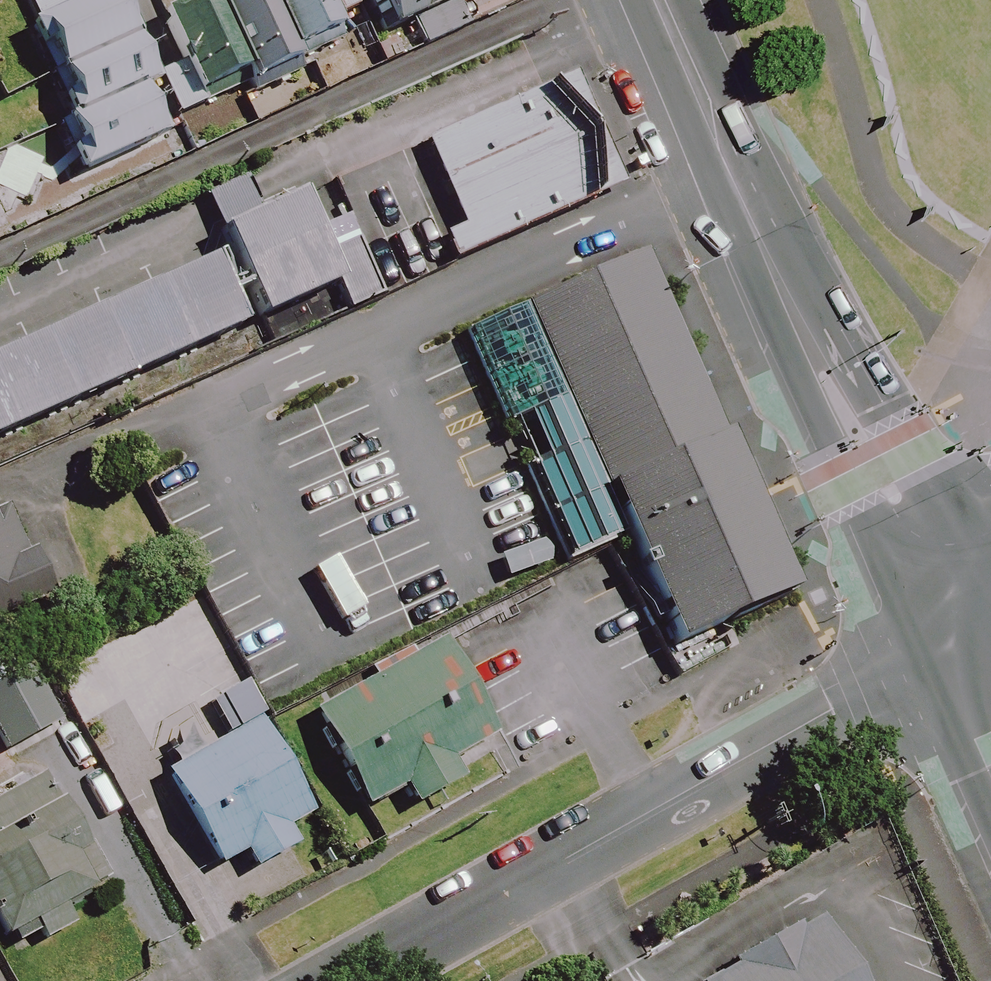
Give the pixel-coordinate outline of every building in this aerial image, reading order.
[(76,175),(154,141),(135,96),(155,87),(117,0),(92,0),(78,6),(76,0),(23,0),(33,24),(26,28),(67,121),(55,127),(76,175)] [(208,0),(204,0),(158,21),(196,106),(245,84),(213,10),(208,0)] [(262,0),(237,0),(213,10),(245,84),(290,64),(287,56),(262,0)] [(287,56),(331,36),(328,30),(341,25),(330,0),(262,0),(287,56)] [(382,51),(488,1),(487,0),(358,0),(382,51)] [(565,74),(410,144),(462,259),(617,189),(565,74)] [(219,227),(273,342),(379,293),(350,233),(317,248),(301,214),(260,233),(250,213),(219,227)] [(646,249),(466,327),(566,557),(625,531),(672,640),(793,588),(646,249)] [(0,347),(0,452),(224,353),(185,265),(0,347)] [(49,603),(24,543),(18,545),(3,509),(0,510),(0,623),(49,603)] [(441,647),(318,713),(365,800),(489,735),(441,647)] [(26,671),(15,677),(7,663),(0,667),(0,752),(7,764),(37,747),(34,741),(58,727),(26,671)] [(252,722),(156,774),(208,872),(305,820),(252,722)] [(0,804),(0,931),(7,944),(106,891),(46,780),(0,804)] [(810,921),(710,980),(846,980),(810,921)]
